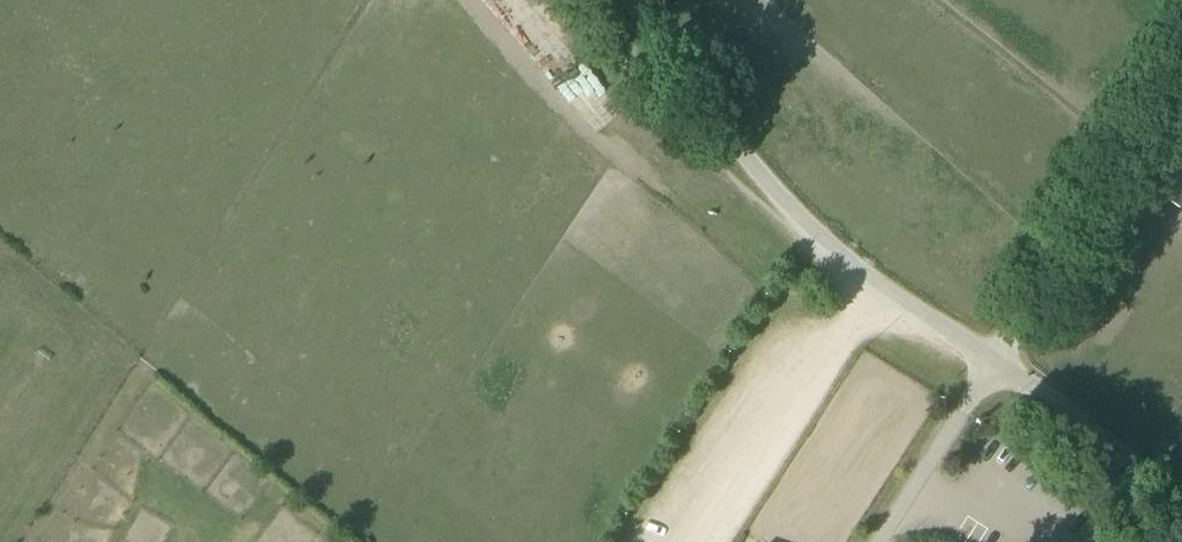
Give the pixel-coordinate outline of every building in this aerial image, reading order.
[(590,123),(611,103),(576,67),(555,88),(590,123)] [(1140,182),(1178,209),(1181,204),(1181,121),(1140,182)]
